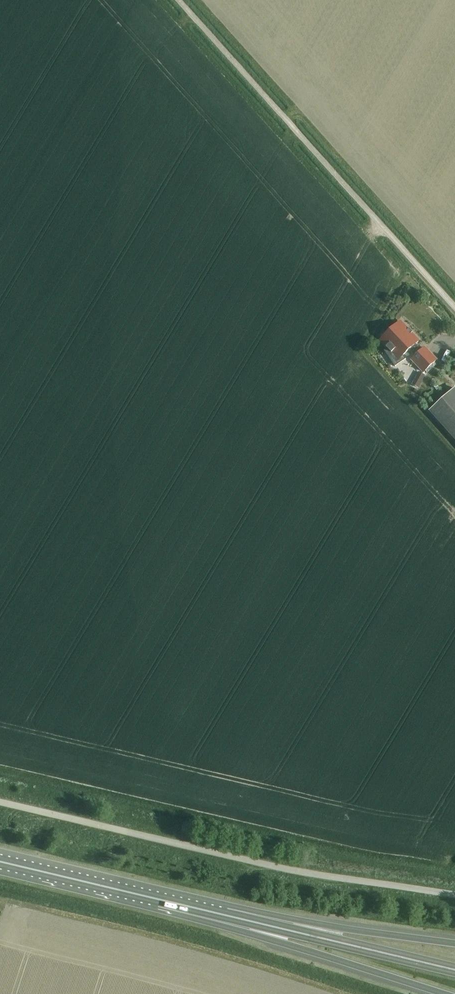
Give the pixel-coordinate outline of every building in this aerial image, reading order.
[(400,322),(380,340),(387,348),(384,350),(386,353),(395,367),(406,360),(404,355),(409,350),(415,357),(412,360),(424,372),(436,360),(425,348),(422,351),(416,344),(418,342),(414,337),(415,336),(415,335),(413,336),(411,334),(413,333),(412,332),(410,334),(408,331),(409,329),(407,330),(400,322)] [(418,372),(412,384),(418,388),(425,375),(418,372)] [(429,411),(454,439),(454,389),(454,388),(429,411)]
